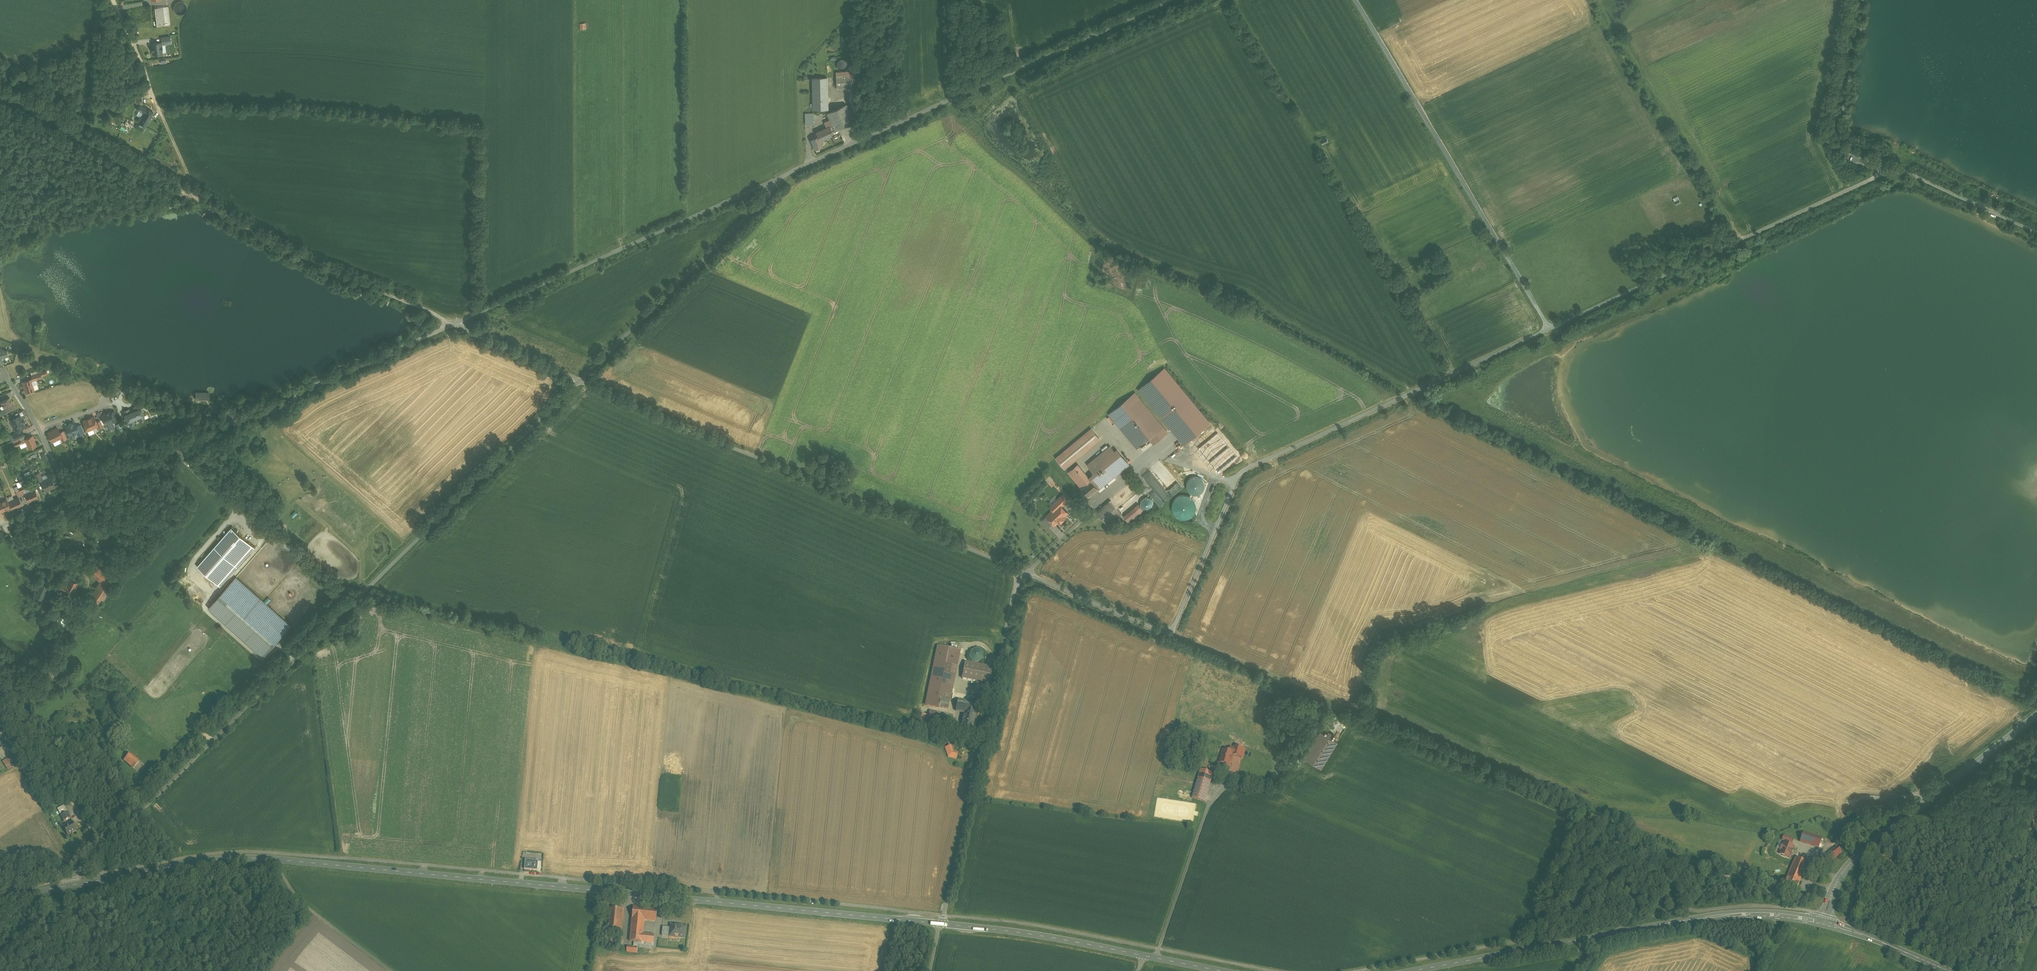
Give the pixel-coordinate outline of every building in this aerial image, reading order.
[(188,10),(188,7),(188,5),(186,2),(184,1),(181,1),(178,1),(176,3),(175,5),(174,8),(175,10),(176,13),(179,14),(181,14),(184,14),(186,12),(188,10)] [(163,7),(155,8),(157,26),(165,25),(163,7)] [(151,44),(153,55),(162,53),(161,43),(151,44)] [(851,68),(851,65),(851,62),(849,60),(847,59),(844,58),(842,59),(839,60),(838,63),(838,65),(838,68),(840,70),(842,72),(845,72),(847,71),(850,70),(851,68)] [(857,75),(836,76),(837,88),(857,87),(857,75)] [(827,78),(813,78),(814,110),(828,109),(827,78)] [(846,104),(827,113),(833,125),(835,130),(854,122),(846,104)] [(146,109),(140,105),(138,109),(144,113),(141,118),(149,122),(154,113),(146,109)] [(817,112),(805,113),(805,125),(814,125),(814,119),(818,118),(818,115),(817,115),(817,112)] [(827,128),(816,133),(818,136),(820,140),(831,135),(830,133),(835,130),(833,125),(827,128)] [(820,140),(818,136),(811,139),(815,149),(822,146),(820,140)] [(6,361),(6,360),(5,360),(3,355),(7,354),(8,356),(9,355),(7,350),(0,348),(1,348),(0,350),(0,364),(6,361)] [(1211,423),(1165,367),(1137,390),(1184,445),(1211,423)] [(31,379),(23,382),(26,392),(29,391),(29,392),(32,391),(32,390),(35,389),(31,379)] [(121,389),(115,386),(112,393),(118,396),(121,389)] [(1168,432),(1135,392),(1109,414),(1137,448),(1148,439),(1153,445),(1168,432)] [(9,397),(2,402),(3,404),(2,405),(5,409),(6,408),(8,412),(12,409),(11,408),(15,406),(9,397)] [(134,408),(130,410),(129,408),(127,409),(126,409),(126,410),(124,411),(125,414),(124,414),(124,415),(127,422),(128,422),(130,425),(132,424),(132,425),(133,424),(136,423),(134,419),(138,418),(140,421),(142,420),(143,420),(145,419),(144,415),(145,415),(145,414),(144,414),(142,408),(141,407),(139,404),(137,405),(136,405),(136,406),(133,407),(134,408)] [(114,411),(111,413),(110,411),(101,415),(105,424),(107,423),(110,429),(114,427),(112,421),(118,418),(114,411)] [(20,416),(11,420),(13,423),(12,424),(13,427),(14,427),(16,431),(25,427),(20,416)] [(94,416),(83,421),(88,431),(98,427),(99,426),(97,422),(94,416)] [(75,422),(66,426),(67,430),(67,431),(68,434),(69,434),(69,435),(73,434),(77,432),(79,431),(77,426),(75,422)] [(58,428),(53,431),(52,431),(50,432),(49,432),(48,433),(52,442),(61,438),(62,437),(60,433),(58,428)] [(1092,429),(1057,458),(1065,468),(1100,439),(1092,429)] [(25,439),(26,442),(29,449),(37,445),(32,435),(25,439)] [(16,440),(13,441),(16,447),(16,446),(23,443),(20,438),(16,440)] [(1111,446),(1088,465),(1096,474),(1090,479),(1081,486),(1080,487),(1089,497),(1099,489),(1127,466),(1120,457),(1122,456),(1117,450),(1115,451),(1111,446)] [(1080,467),(1071,475),(1081,486),(1090,479),(1080,467)] [(1142,474),(1162,501),(1170,494),(1169,493),(1171,491),(1169,487),(1164,490),(1149,469),(1142,474)] [(39,472),(34,474),(37,482),(42,479),(39,472)] [(1204,489),(1205,485),(1204,482),(1202,479),(1199,477),(1196,476),(1192,477),(1189,479),(1187,482),(1187,486),(1188,489),(1190,492),(1193,494),(1196,495),(1200,494),(1203,492),(1204,489)] [(51,477),(42,481),(45,490),(55,486),(51,477)] [(1129,485),(1097,512),(1107,524),(1121,512),(1118,509),(1136,494),(1129,485)] [(35,489),(25,494),(29,502),(39,497),(35,489)] [(1064,494),(1050,507),(1053,510),(1047,516),(1055,525),(1058,522),(1059,523),(1066,517),(1064,515),(1067,512),(1062,506),(1069,499),(1064,494)] [(1175,498),(1173,502),(1172,505),(1172,509),(1173,513),(1176,516),(1179,518),(1183,519),(1187,519),(1191,517),(1194,515),(1196,511),(1196,507),(1196,503),(1193,499),(1190,497),(1187,495),(1183,495),(1179,496),(1175,498)] [(18,497),(9,501),(11,507),(12,509),(22,505),(19,497),(18,497)] [(1153,506),(1154,504),(1153,501),(1152,499),(1150,498),(1147,497),(1144,498),(1142,499),(1141,502),(1141,504),(1141,507),(1143,509),(1145,510),(1147,511),(1150,510),(1152,509),(1153,506)] [(1,511),(2,511),(3,511),(6,510),(7,509),(11,507),(9,501),(7,499),(0,502),(0,508),(1,511)] [(1135,507),(1124,516),(1130,523),(1141,514),(1135,507)] [(232,528),(198,566),(220,586),(254,548),(232,528)] [(105,574),(94,590),(105,597),(116,581),(105,574)] [(290,626),(236,578),(210,608),(264,656),(290,626)] [(49,587),(41,583),(38,588),(37,588),(34,595),(42,599),(45,592),(47,593),(49,587)] [(961,651),(936,645),(924,706),(948,710),(950,701),(951,701),(961,651)] [(983,659),(984,656),(983,653),(981,651),(979,650),(976,649),(974,650),(972,651),(970,654),(970,656),(970,659),(972,661),(974,663),(977,663),(979,663),(982,661),(983,659)] [(992,668),(966,663),(962,679),(989,684),(992,668)] [(978,704),(967,701),(967,702),(958,700),(956,711),(964,713),(975,716),(978,704)] [(975,716),(964,713),(961,731),(972,733),(975,716)] [(930,716),(920,714),(918,725),(927,727),(930,716)] [(1321,732),(1305,759),(1321,769),(1337,742),(1331,738),(1333,735),(1329,732),(1327,736),(1321,732)] [(953,752),(951,745),(945,748),(948,757),(956,759),(958,753),(953,752)] [(1245,750),(1235,747),(1234,749),(1236,749),(1234,756),(1242,758),(1245,750)] [(1225,751),(1224,755),(1222,754),(1220,763),(1224,764),(1223,766),(1230,768),(1233,757),(1234,758),(1234,756),(1236,749),(1234,749),(1231,748),(1230,752),(1225,751)] [(129,753),(123,760),(134,769),(140,762),(129,753)] [(16,754),(4,762),(10,770),(22,762),(16,754)] [(1213,773),(1201,770),(1193,798),(1205,802),(1213,773)] [(64,806),(58,809),(61,816),(67,813),(64,806)] [(1868,811),(1860,810),(1857,820),(1865,822),(1868,811)] [(67,813),(61,816),(64,822),(70,818),(67,813)] [(72,822),(63,827),(68,836),(77,831),(72,822)] [(1822,838),(1803,832),(1800,842),(1819,848),(1822,838)] [(1794,840),(1784,836),(1782,840),(1791,844),(1792,844),(1794,840)] [(1791,844),(1785,841),(1785,843),(1784,843),(1783,846),(1782,845),(1780,850),(1781,851),(1780,854),(1782,855),(1782,856),(1786,857),(1789,858),(1790,856),(1791,856),(1793,850),(1794,847),(1791,845),(1791,844)] [(1839,848),(1826,858),(1829,863),(1842,852),(1839,848)] [(1808,863),(1796,858),(1789,874),(1801,879),(1808,863)] [(538,861),(526,860),(525,870),(538,871),(538,861)] [(1801,879),(1789,874),(1783,889),(1795,894),(1801,879)] [(647,909),(633,907),(632,919),(630,942),(634,942),(643,934),(644,921),(647,909)] [(621,910),(611,909),(609,928),(619,929),(621,910)] [(657,910),(647,909),(644,921),(656,922),(657,910)] [(681,927),(677,927),(677,926),(676,926),(676,927),(671,926),(671,925),(670,929),(670,936),(673,936),(673,937),(678,937),(678,938),(685,939),(686,927),(681,926),(681,927)] [(670,929),(663,928),(662,936),(670,937),(670,936),(670,929)] [(643,934),(634,942),(634,947),(627,946),(627,952),(637,953),(638,948),(653,949),(654,936),(643,934)]
